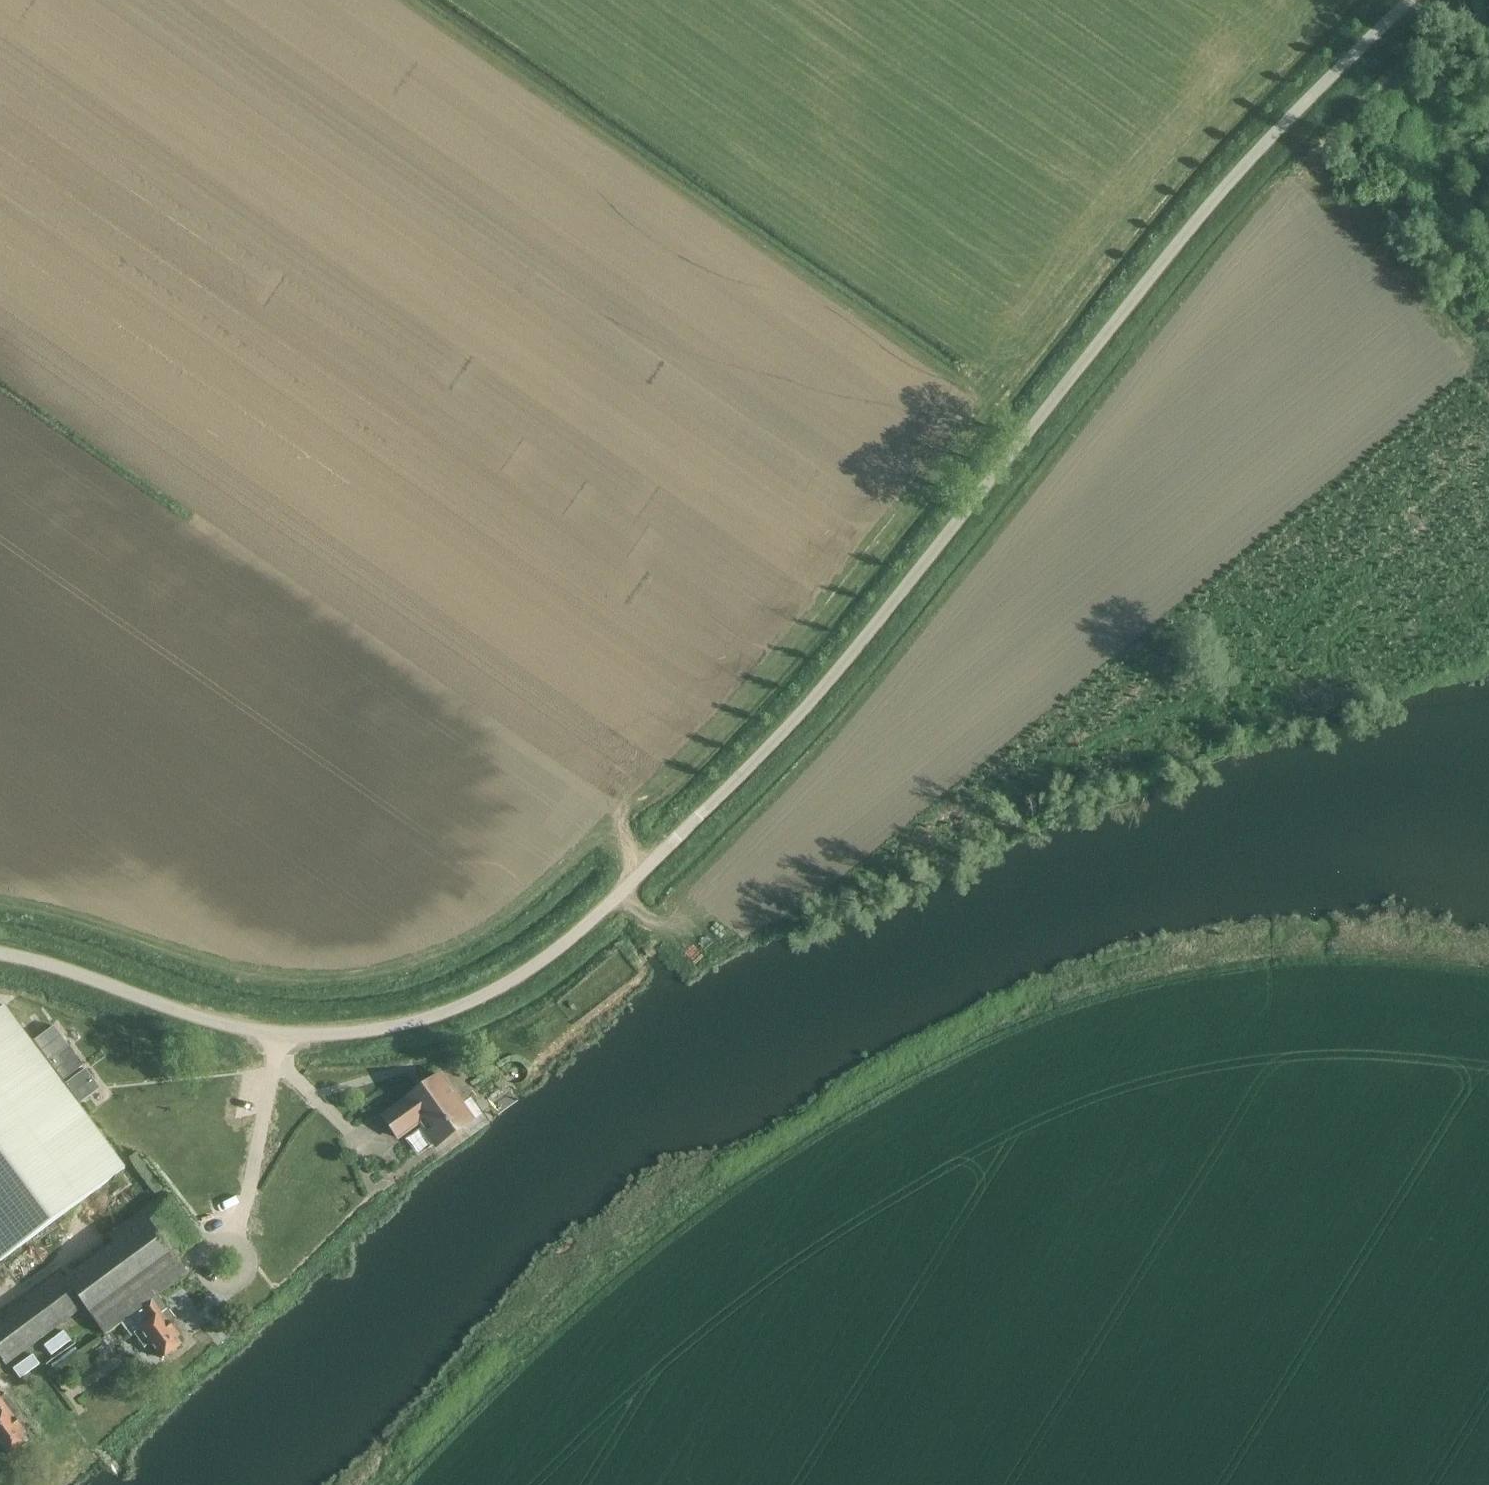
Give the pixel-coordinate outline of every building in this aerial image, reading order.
[(126,1168),(4,1007),(0,1010),(0,1262),(126,1168)] [(83,1066),(54,1027),(35,1041),(64,1080),(83,1066)] [(100,1089),(86,1069),(66,1084),(81,1103),(100,1089)] [(473,1121),(440,1075),(404,1100),(405,1101),(383,1117),(398,1138),(420,1122),(437,1146),(473,1121)] [(110,1236),(115,1243),(65,1280),(60,1272),(6,1313),(9,1317),(0,1324),(0,1357),(6,1365),(84,1307),(105,1335),(121,1322),(132,1336),(135,1334),(145,1348),(151,1343),(162,1359),(181,1345),(176,1339),(179,1336),(170,1323),(175,1319),(157,1295),(187,1273),(177,1259),(202,1240),(167,1194),(110,1236)] [(6,1266),(17,1282),(44,1262),(33,1247),(6,1266)] [(8,1455),(27,1441),(23,1435),(26,1433),(16,1419),(21,1415),(6,1395),(1,1399),(0,1397),(0,1443),(8,1455)]
